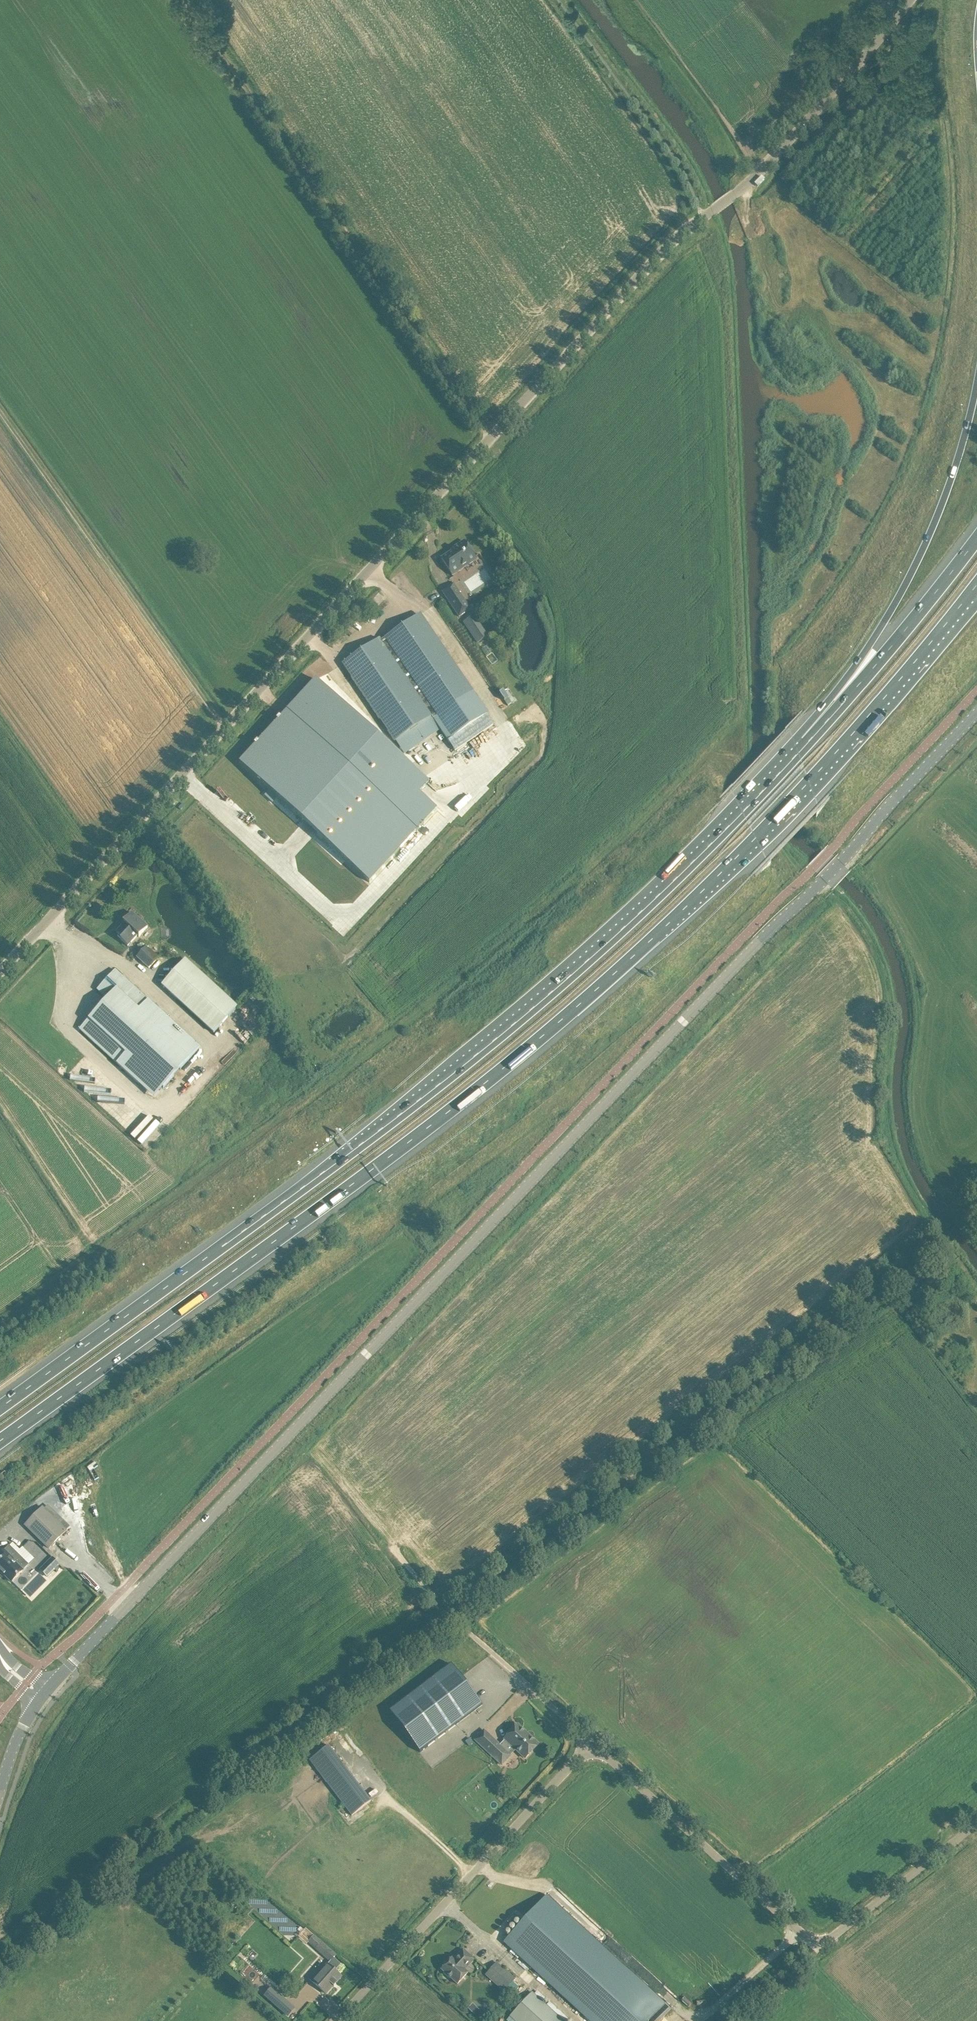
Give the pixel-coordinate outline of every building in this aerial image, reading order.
[(451,550),(452,552),(441,559),(453,576),(477,561),(464,541),(451,550)] [(454,585),(443,592),(459,618),(470,611),(454,585)] [(473,614),(462,621),(477,643),(487,635),(473,614)] [(379,639),(343,663),(358,685),(396,742),(404,755),(441,730),(455,751),(493,725),(486,715),(488,714),(481,703),(473,692),(425,623),(420,615),(381,641),(379,639)] [(316,679),(239,763),(269,790),(265,795),(273,803),(277,798),(369,882),(437,809),(419,793),(402,778),(412,767),(316,679)] [(508,705),(514,701),(506,689),(500,693),(508,705)] [(137,937),(138,939),(147,929),(131,914),(123,923),(125,924),(117,933),(123,938),(121,940),(128,946),(137,937)] [(139,956),(151,967),(160,957),(148,946),(139,956)] [(163,986),(215,1033),(239,1007),(186,960),(163,986)] [(108,999),(80,1029),(140,1085),(150,1075),(165,1089),(192,1058),(163,1031),(172,1021),(116,970),(98,990),(101,993),(108,999)] [(26,1525),(49,1548),(66,1531),(42,1508),(26,1525)] [(0,1554),(0,1556),(2,1558),(0,1561),(0,1574),(4,1577),(5,1575),(12,1582),(23,1571),(12,1560),(14,1559),(5,1549),(0,1554)] [(53,1558),(45,1566),(53,1573),(60,1565),(53,1558)] [(420,1752),(482,1705),(451,1664),(389,1711),(420,1752)] [(500,1745),(505,1750),(510,1744),(516,1749),(526,1759),(539,1745),(518,1725),(505,1739),(500,1745)] [(500,1745),(490,1736),(481,1746),(496,1759),(505,1750),(500,1745)] [(329,1745),(309,1760),(351,1816),(371,1801),(329,1745)] [(590,2020),(659,2020),(670,2009),(550,1898),(547,1895),(546,1895),(503,1942),(590,2020)] [(331,1961),(333,1958),(336,1955),(321,1942),(317,1946),(316,1948),(330,1961),(331,1961)] [(457,1956),(457,1957),(454,1960),(452,1958),(441,1969),(444,1972),(443,1973),(449,1979),(450,1978),(457,1984),(468,1973),(464,1969),(474,1959),(463,1949),(457,1956)] [(340,1964),(333,1958),(331,1961),(330,1961),(320,1973),(318,1972),(310,1980),(326,1994),(331,1988),(333,1986),(334,1987),(334,1986),(333,1986),(336,1982),(337,1983),(338,1983),(337,1982),(341,1976),(334,1970),(340,1964)] [(508,1986),(515,1979),(497,1963),(486,1974),(510,1997),(514,1992),(508,1986)] [(272,1988),(265,1995),(279,2008),(285,2000),(272,1988)] [(510,2016),(516,2020),(564,2020),(532,1992),(510,2016)]
